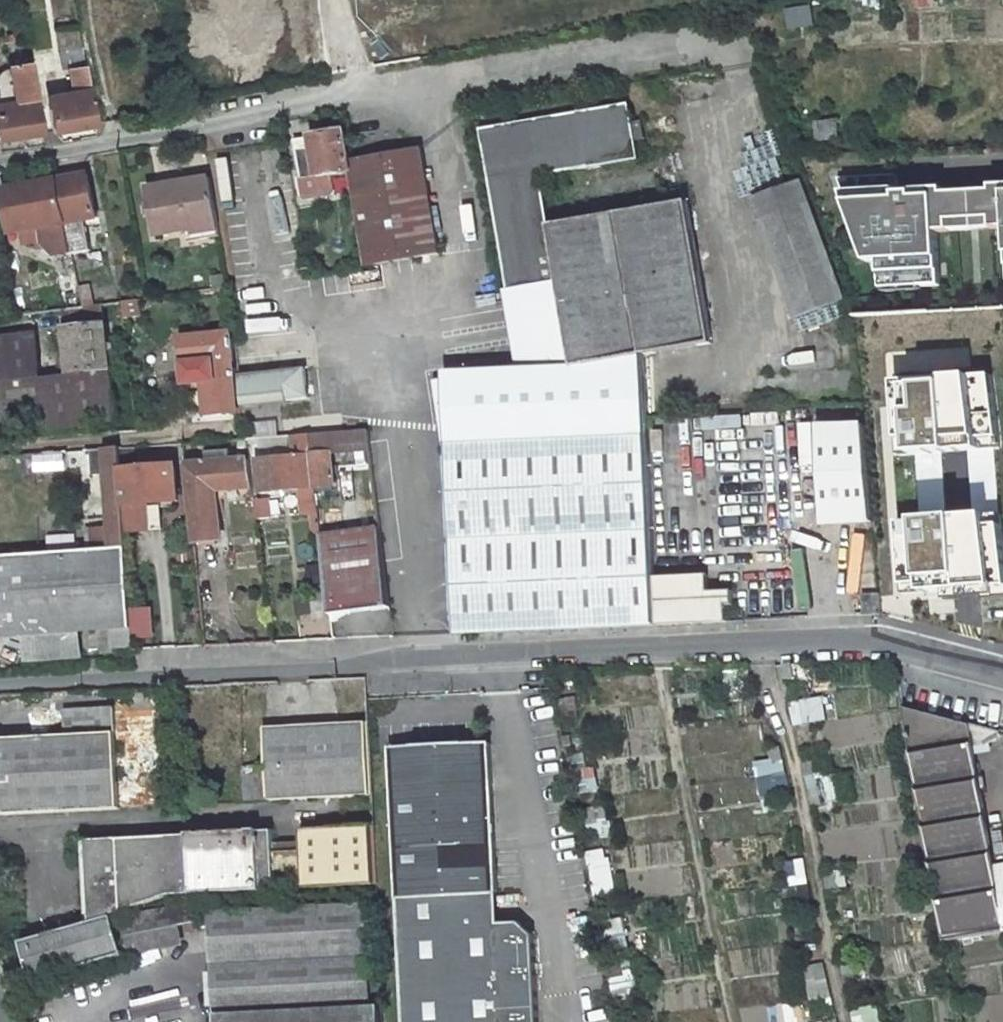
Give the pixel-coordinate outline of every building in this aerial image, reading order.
[(981,0),(961,0),(960,15),(980,16),(981,0)] [(786,29),(813,27),(812,6),(785,8),(786,29)] [(58,42),(59,53),(82,50),(80,38),(58,42)] [(53,131),(95,123),(85,66),(82,50),(59,53),(62,70),(68,69),(73,93),(47,98),(53,131)] [(31,62),(10,66),(10,67),(17,102),(2,104),(0,104),(0,139),(43,132),(31,62)] [(10,67),(0,79),(0,88),(2,104),(17,102),(10,67)] [(573,366),(645,355),(712,344),(688,201),(549,225),(540,176),(638,160),(635,141),(645,139),(642,121),(632,123),(629,104),(480,130),(508,290),(558,281),(573,366)] [(833,142),(850,138),(847,120),(833,123),(833,120),(820,122),(823,135),(831,133),(833,142)] [(85,220),(96,218),(88,175),(57,180),(67,224),(66,224),(72,254),(90,250),(85,220)] [(898,175),(838,178),(869,262),(880,262),(881,282),(921,280),(921,287),(941,286),(938,232),(951,232),(950,222),(958,221),(956,195),(945,196),(944,190),(913,191),(914,194),(899,195),(898,175)] [(193,238),(220,234),(210,178),(146,190),(155,240),(192,233),(193,238)] [(67,224),(57,180),(2,191),(10,234),(35,230),(42,228),(45,243),(50,242),(59,251),(60,256),(72,254),(66,224),(67,224)] [(795,318),(846,300),(802,181),(751,200),(795,318)] [(993,187),(993,194),(987,194),(988,220),(1002,219),(1002,186),(993,187)] [(956,195),(958,221),(950,222),(951,232),(1002,229),(1002,219),(988,220),(987,194),(956,195)] [(46,246),(45,243),(42,228),(35,230),(38,248),(46,246)] [(60,256),(59,251),(50,242),(45,243),(60,256)] [(80,293),(90,291),(83,257),(73,259),(78,285),(80,293)] [(214,287),(224,286),(222,275),(212,277),(214,287)] [(881,282),(882,289),(921,287),(921,280),(881,282)] [(521,369),(573,366),(558,281),(508,290),(521,369)] [(83,307),(80,293),(78,285),(61,290),(66,310),(83,307)] [(104,317),(123,315),(121,302),(102,305),(104,317)] [(71,374),(41,377),(35,336),(0,341),(0,430),(115,417),(108,353),(115,351),(114,340),(107,341),(104,317),(102,305),(83,307),(66,310),(63,310),(71,374)] [(928,312),(931,335),(1002,330),(1002,308),(928,312)] [(857,319),(863,380),(935,371),(931,335),(928,312),(857,319)] [(232,363),(234,362),(231,333),(181,338),(183,364),(184,364),(186,384),(202,382),(206,416),(238,414),(234,377),(232,363)] [(288,401),(308,398),(305,369),(239,376),(243,407),(288,402),(288,401)] [(244,413),(243,407),(239,376),(234,377),(238,414),(244,413)] [(822,524),(873,522),(865,425),(817,428),(822,524)] [(311,435),(311,454),(330,453),(371,452),(368,430),(336,432),(311,435)] [(316,502),(315,488),(311,454),(311,435),(294,437),(296,456),(257,459),(260,494),(299,490),(303,514),(311,513),(317,512),(316,502)] [(120,448),(106,449),(110,527),(90,527),(92,549),(112,549),(127,547),(126,532),(122,471),(120,448)] [(207,465),(186,467),(189,495),(194,543),(221,540),(215,490),(253,487),(250,462),(230,463),(229,452),(206,454),(207,465)] [(315,488),(333,486),(330,453),(311,454),(315,488)] [(36,454),(11,455),(13,477),(37,476),(36,454)] [(178,501),(175,466),(122,471),(126,532),(149,530),(147,504),(178,501)] [(315,488),(316,502),(335,500),(333,486),(315,488)] [(269,496),(256,498),(258,518),(271,516),(269,496)] [(317,512),(311,513),(314,538),(320,538),(317,512)] [(841,551),(870,551),(870,526),(841,526),(841,551)] [(335,615),(390,607),(380,529),(321,536),(332,622),(335,621),(335,615)] [(112,549),(92,549),(0,557),(0,611),(1,632),(30,630),(80,627),(100,626),(112,625),(131,623),(132,623),(127,547),(112,549)] [(847,563),(821,564),(822,598),(849,597),(847,563)] [(313,587),(325,585),(322,570),(311,572),(313,587)] [(707,575),(654,578),(657,625),(727,622),(727,606),(733,605),(733,590),(708,592),(707,575)] [(863,595),(879,593),(878,582),(862,582),(863,595)] [(315,617),(330,614),(325,585),(313,587),(310,588),(315,617)] [(863,616),(880,615),(879,593),(863,595),(862,595),(863,616)] [(114,652),(132,649),(131,623),(112,625),(114,652)] [(101,654),(114,652),(112,625),(100,626),(101,654)] [(82,654),(80,627),(30,630),(33,657),(82,654)] [(803,683),(803,664),(792,664),(791,665),(793,679),(794,684),(803,683)] [(786,680),(793,679),(791,665),(784,666),(786,680)] [(737,671),(737,687),(748,687),(748,671),(737,671)] [(114,698),(115,733),(119,808),(173,806),(166,695),(114,698)] [(804,717),(804,719),(817,716),(813,699),(790,703),(793,719),(804,717)] [(994,867),(973,745),(997,741),(999,733),(903,708),(944,943),(1002,933),(1002,865),(994,867)] [(268,801),(370,795),(366,722),(263,728),(265,766),(243,767),(245,801),(268,800),(268,801)] [(119,808),(115,733),(0,739),(0,814),(119,808)] [(472,895),(497,894),(489,743),(390,748),(398,899),(472,895)] [(773,765),(782,763),(779,747),(769,750),(773,765)] [(806,778),(816,775),(813,760),(802,763),(806,778)] [(772,811),(793,806),(789,792),(778,794),(780,799),(770,800),(772,811)] [(374,885),(370,827),(300,830),(301,852),(273,853),(272,831),(259,832),(259,830),(188,834),(188,835),(86,841),(91,923),(113,916),(113,915),(172,895),(192,895),(263,891),(374,885)] [(609,849),(589,850),(593,896),(613,894),(609,849)] [(796,880),(805,878),(801,862),(793,864),(796,880)] [(851,887),(849,871),(829,874),(832,889),(844,887),(844,888),(851,887)] [(498,922),(497,894),(472,895),(473,923),(498,922)] [(472,895),(398,899),(405,1021),(539,1021),(533,934),(519,921),(498,922),(473,923),(472,895)] [(201,940),(192,897),(175,898),(136,909),(149,951),(201,940)] [(813,913),(811,903),(791,907),(793,917),(813,913)] [(380,1009),(368,1010),(362,905),(212,913),(218,1021),(381,1021),(380,1009)] [(136,909),(118,915),(129,954),(149,951),(136,909)] [(32,982),(124,955),(113,916),(91,923),(21,943),(32,982)] [(11,957),(9,950),(2,952),(3,959),(11,957)] [(829,980),(825,964),(817,966),(821,983),(829,980)] [(868,1014),(850,1019),(851,1021),(870,1021),(868,1014)]
